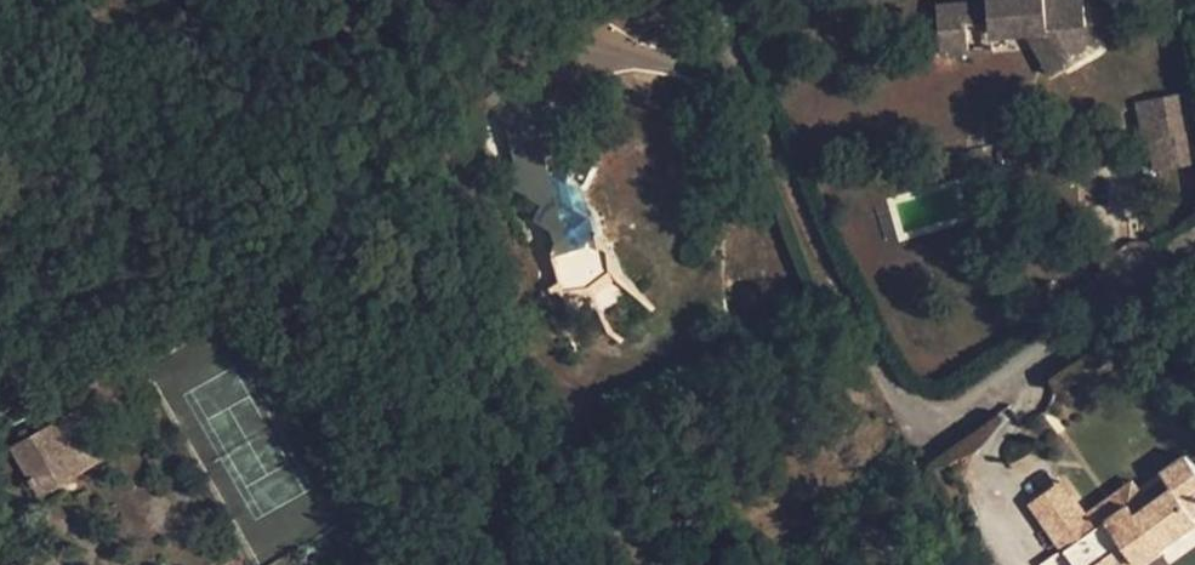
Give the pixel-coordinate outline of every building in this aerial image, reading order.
[(939,5),(943,54),(991,48),(990,36),(1026,32),(1033,45),(1049,72),(1098,46),(1083,19),(1081,0),(989,0),(939,5)] [(1033,45),(1026,32),(990,36),(991,48),(1033,45)] [(538,138),(530,109),(510,86),(489,107),(501,121),(513,161),(508,186),(542,203),(534,219),(552,229),(555,241),(551,251),(560,289),(589,285),(616,265),(609,249),(600,235),(594,231),(589,215),(575,207),(567,180),(581,187),(593,166),(578,151),(553,139),(538,138)] [(1150,140),(1155,172),(1194,164),(1194,118),(1190,91),(1137,101),(1145,140),(1150,140)] [(621,274),(616,265),(589,285),(594,296),(621,274)] [(594,296),(589,285),(560,289),(564,301),(594,296)] [(79,409),(62,418),(90,465),(106,455),(79,409)] [(12,447),(40,494),(90,465),(62,418),(12,447)] [(1075,564),(1136,564),(1137,564),(1148,564),(1165,553),(1160,548),(1194,522),(1194,518),(1193,516),(1194,514),(1194,468),(1186,455),(1161,473),(1173,490),(1150,504),(1142,495),(1096,528),(1086,515),(1073,496),(1042,519),(1075,564)] [(1086,515),(1096,528),(1142,495),(1133,482),(1086,515)] [(1032,504),(1042,519),(1073,496),(1063,483),(1032,504)]
